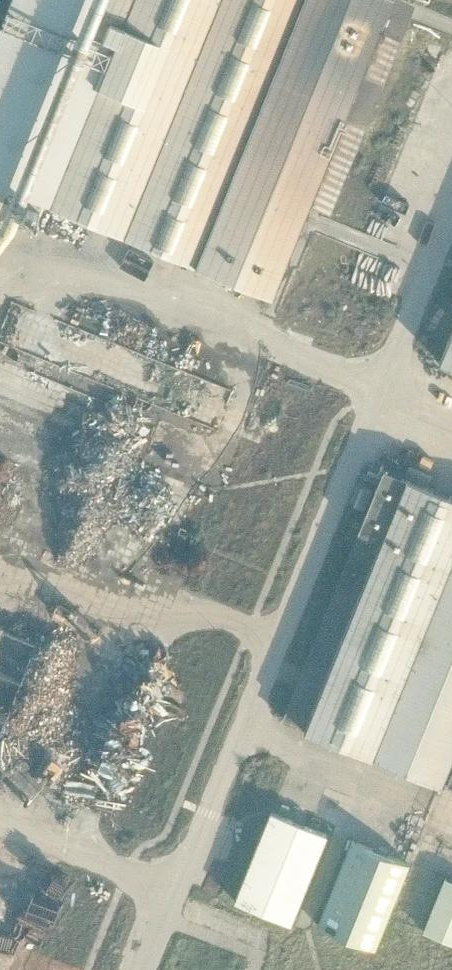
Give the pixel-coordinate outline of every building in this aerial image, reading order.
[(296,285),(314,232),(341,241),(421,0),(121,0),(106,12),(107,36),(98,44),(85,44),(77,70),(64,71),(47,85),(57,97),(64,99),(65,129),(53,165),(33,181),(71,179),(67,190),(50,204),(296,285)] [(236,424),(253,381),(28,295),(12,338),(236,424)] [(437,363),(451,368),(451,327),(437,363)] [(74,477),(86,448),(98,452),(96,456),(104,459),(110,445),(0,403),(0,449),(74,477)] [(23,681),(0,672),(0,702),(12,707),(23,681)] [(109,718),(36,685),(17,725),(36,734),(31,745),(14,738),(5,758),(0,755),(0,767),(57,793),(63,778),(78,785),(109,718)] [(306,919),(339,827),(279,806),(246,898),(306,919)] [(352,839),(318,923),(376,946),(410,862),(352,839)] [(451,934),(451,877),(433,927),(451,934)]
